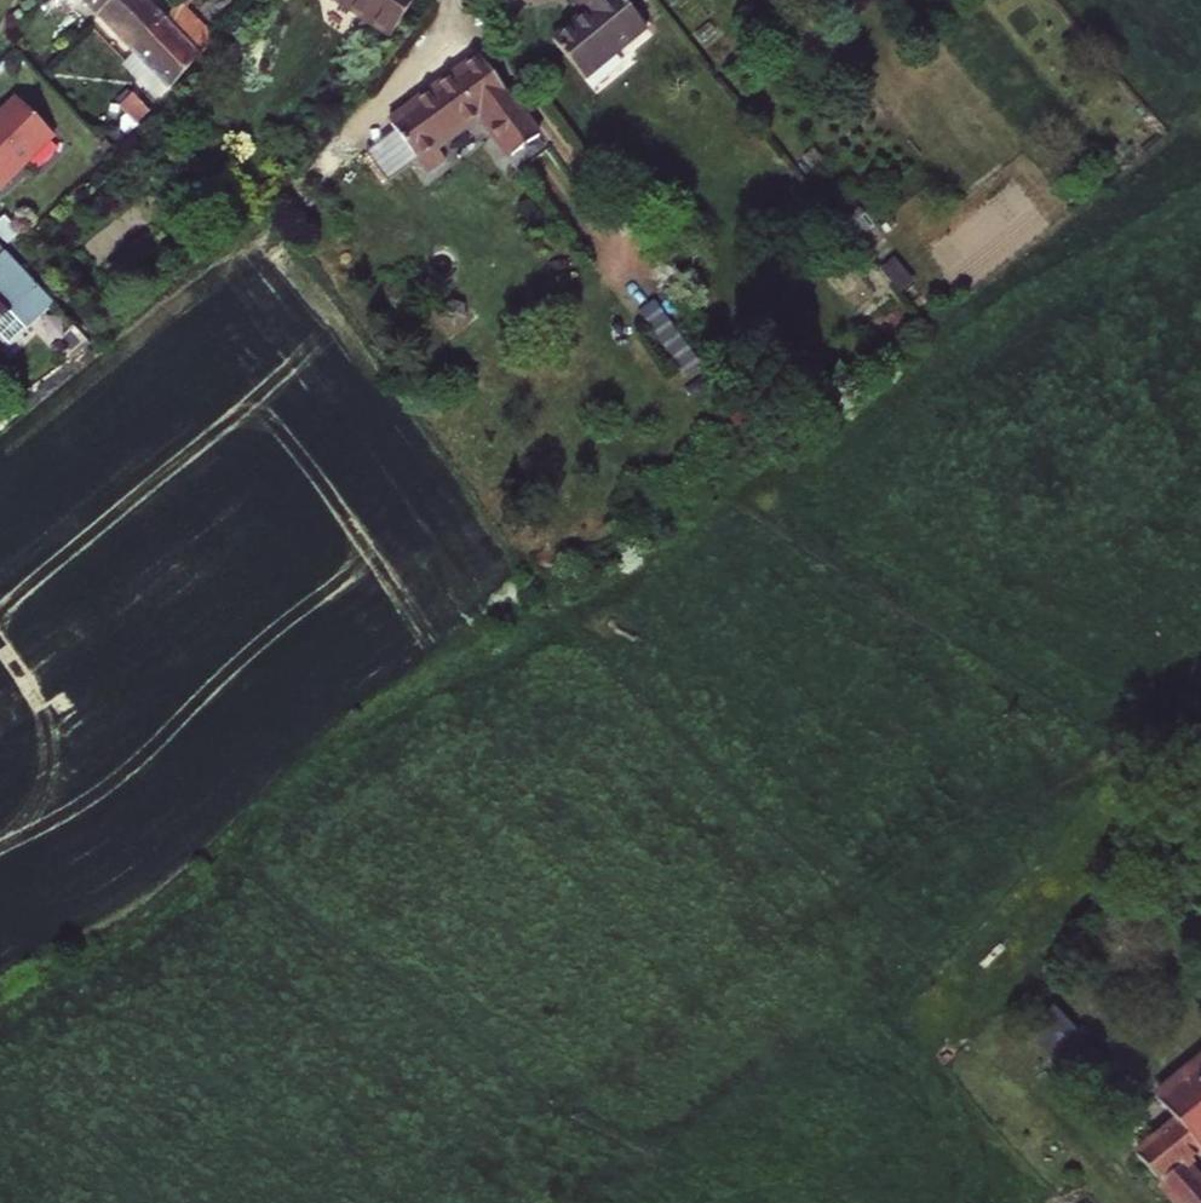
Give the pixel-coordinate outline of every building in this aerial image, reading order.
[(98,13),(112,0),(86,0),(98,13)] [(98,13),(133,48),(181,2),(179,0),(112,0),(98,13)] [(392,36),(415,0),(333,0),(392,36)] [(622,0),(577,0),(588,15),(554,39),(585,80),(647,33),(622,0)] [(133,48),(160,77),(170,87),(217,39),(181,2),(133,48)] [(133,48),(123,58),(150,85),(160,77),(133,48)] [(421,159),(483,113),(516,157),(544,137),(486,59),(396,125),(421,159)] [(138,125),(150,112),(131,92),(118,104),(138,125)] [(1,191),(55,136),(18,99),(0,117),(0,190),(1,191)] [(400,130),(370,152),(392,181),(421,160),(400,130)] [(8,247),(18,237),(3,221),(0,224),(0,239),(8,247)] [(8,346),(36,318),(53,301),(5,254),(0,258),(0,338),(8,346)] [(655,294),(634,308),(681,369),(703,354),(655,294)] [(62,310),(53,301),(36,318),(44,327),(62,310)] [(1057,1007),(1030,1029),(1097,1107),(1117,1090),(1099,1068),(1105,1064),(1057,1007)] [(1144,1112),(1163,1135),(1139,1155),(1179,1202),(1200,1202),(1200,1178),(1186,1160),(1200,1148),(1200,1064),(1144,1112)]
